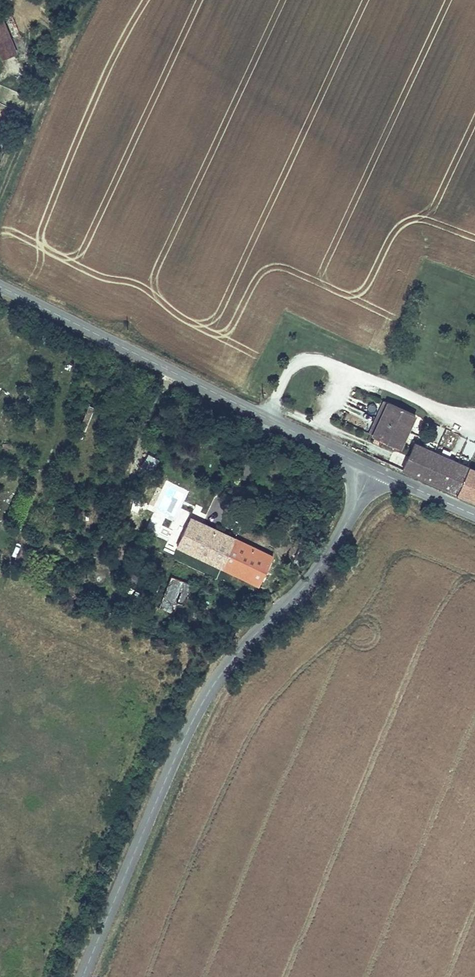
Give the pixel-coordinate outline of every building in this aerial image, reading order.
[(0,7),(0,54),(1,58),(19,51),(1,6),(0,7)] [(399,448),(415,413),(384,400),(369,434),(399,448)] [(454,493),(467,464),(412,440),(399,469),(454,493)] [(467,464),(454,493),(474,502),(474,468),(467,464)] [(13,491),(0,485),(0,520),(13,491)] [(177,544),(189,550),(202,522),(190,517),(177,544)] [(258,583),(271,556),(202,522),(189,550),(230,569),(235,557),(255,567),(249,579),(258,583)] [(230,569),(249,579),(255,567),(235,557),(230,569)] [(135,582),(138,573),(128,571),(125,580),(135,582)] [(156,589),(164,592),(170,575),(162,572),(156,589)] [(177,601),(185,603),(192,583),(170,575),(164,592),(159,606),(173,612),(177,601)] [(123,589),(134,594),(137,588),(125,584),(123,589)]
